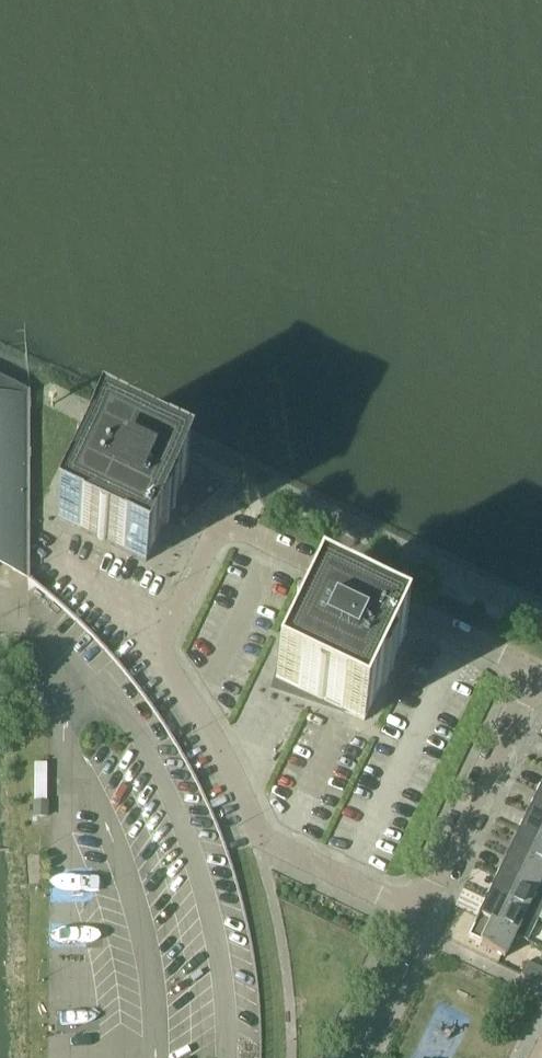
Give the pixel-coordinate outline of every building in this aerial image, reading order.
[(27,577),(29,580),(30,394),(29,393),(27,396),(0,383),(0,564),(27,577)] [(57,520),(105,543),(145,562),(170,511),(192,491),(199,495),(205,483),(99,432),(57,520)] [(318,591),(298,632),(279,671),(280,671),(276,678),(340,709),(339,710),(363,722),(406,634),(318,591)] [(46,804),(46,764),(35,764),(35,804),(46,804)] [(540,790),(529,812),(541,818),(541,791),(540,790)] [(47,817),(47,804),(46,804),(35,804),(34,804),(34,817),(47,817)] [(529,812),(519,833),(541,844),(541,818),(529,812)] [(519,833),(509,854),(541,870),(541,844),(519,833)] [(509,854),(499,876),(535,893),(541,880),(541,870),(509,854)] [(535,893),(499,876),(488,897),(537,920),(541,911),(541,897),(535,893)] [(537,920),(488,897),(478,918),(515,936),(527,942),(537,920)] [(515,936),(478,918),(468,940),(504,958),(515,936)] [(520,975),(541,985),(541,970),(526,962),(520,975)]
